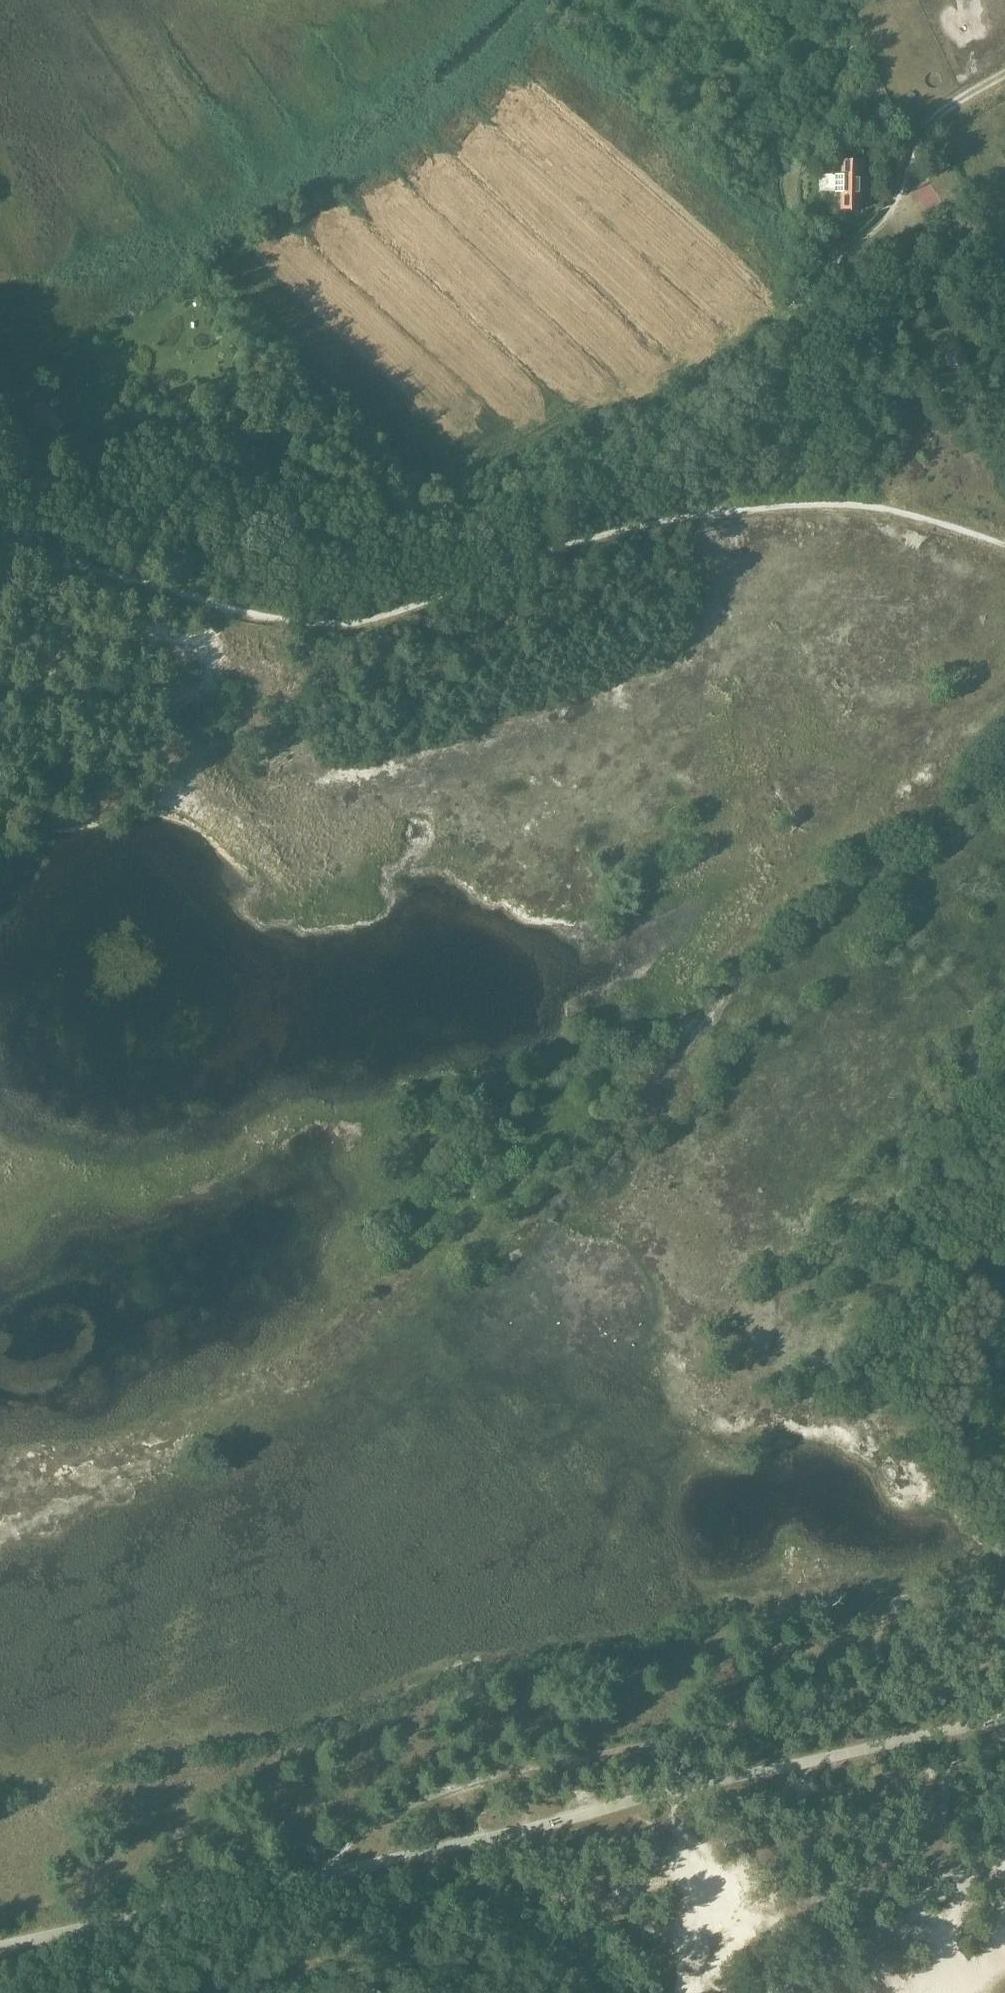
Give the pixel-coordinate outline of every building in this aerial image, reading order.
[(861,210),(863,160),(863,150),(843,150),(841,210),(861,210)] [(0,393),(0,402),(2,405),(3,404),(11,399),(7,393),(5,390),(0,393)]
